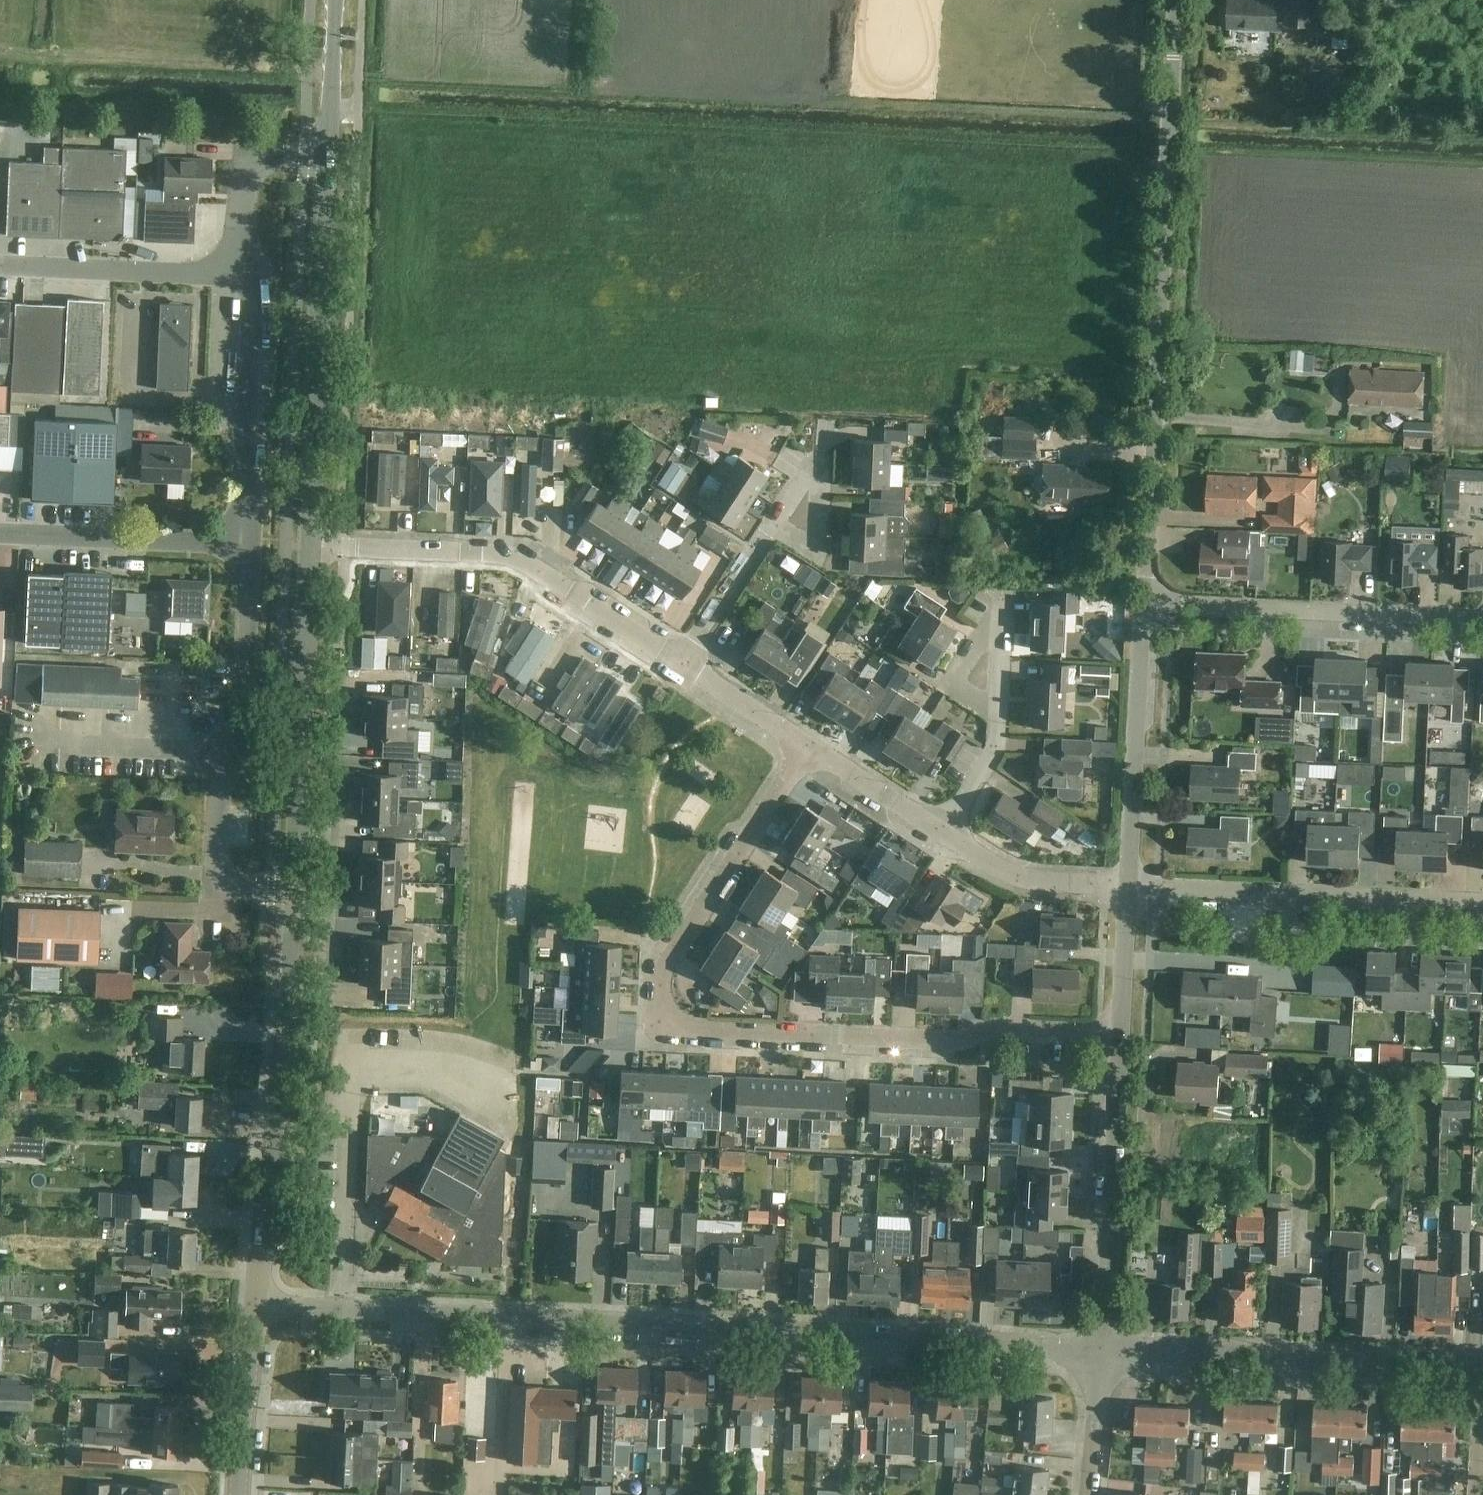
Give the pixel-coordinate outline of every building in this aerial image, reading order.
[(1229,27),(1277,30),(1277,17),(1287,18),(1287,24),(1313,25),(1314,0),(1230,0),(1229,27)] [(1335,46),(1352,46),(1352,26),(1335,26),(1335,46)] [(6,235),(122,240),(126,150),(62,147),(62,166),(43,165),(43,163),(9,162),(6,235)] [(165,157),(164,201),(195,203),(196,190),(210,191),(211,159),(165,157)] [(164,201),(145,201),(144,241),(194,243),(196,203),(195,203),(164,201)] [(13,362),(11,391),(99,395),(104,301),(68,299),(67,305),(15,303),(15,311),(7,311),(8,302),(0,301),(0,332),(0,333),(0,361),(13,362)] [(192,304),(160,303),(156,389),(188,390),(192,304)] [(1293,342),(1292,363),(1304,364),(1304,342),(1293,342)] [(1425,372),(1351,368),(1349,401),(1423,405),(1425,372)] [(74,420),(115,422),(116,407),(75,406),(74,420)] [(0,412),(0,444),(9,444),(11,413),(0,412)] [(1035,439),(1032,439),(1033,419),(1004,417),(1002,457),(1034,459),(1035,439)] [(115,422),(74,420),(35,418),(32,498),(30,498),(30,499),(114,502),(114,501),(112,501),(116,422),(115,422)] [(697,434),(721,442),(726,428),(702,419),(697,434)] [(1406,421),(1405,424),(1405,435),(1433,436),(1434,421),(1406,421)] [(853,462),(889,464),(890,442),(908,443),(908,430),(884,429),(883,441),(854,440),(853,462)] [(394,443),(394,431),(372,430),(372,442),(376,443),(394,443)] [(420,445),(424,445),(442,446),(442,433),(421,432),(420,445)] [(468,447),(472,447),(489,448),(490,435),(468,435),(468,447)] [(1000,457),(1002,436),(984,435),(983,456),(1000,457)] [(514,436),(497,436),(496,448),(496,455),(513,456),(514,437),(514,436)] [(520,449),(538,450),(538,437),(516,437),(516,449),(520,449)] [(564,438),(543,438),(542,470),(562,470),(564,438)] [(1299,470),(1319,469),(1318,443),(1298,444),(1299,470)] [(190,446),(142,444),(141,480),(172,482),(173,479),(184,479),(184,482),(188,483),(190,446)] [(379,454),(376,509),(390,510),(391,495),(403,495),(405,455),(379,454)] [(714,465),(757,492),(768,475),(739,455),(733,464),(720,456),(714,465)] [(1412,473),(1412,456),(1389,457),(1389,474),(1412,473)] [(419,458),(418,511),(436,511),(437,458),(419,458)] [(471,462),(469,516),(500,517),(503,463),(471,462)] [(672,462),(666,471),(657,485),(671,493),(685,471),(672,462)] [(889,464),(853,462),(852,484),(882,486),(881,498),(905,499),(906,486),(888,485),(889,464)] [(1039,499),(1110,503),(1112,472),(1092,470),(1092,471),(1081,470),(1081,466),(1042,463),(1039,499)] [(757,492),(714,465),(709,474),(722,482),(716,491),(746,510),(757,492)] [(521,466),(519,516),(533,516),(535,467),(521,466)] [(1447,467),(1447,479),(1482,480),(1482,468),(1447,467)] [(1258,477),(1210,474),(1208,513),(1256,515),(1258,477)] [(1279,500),(1279,516),(1264,515),(1263,532),(1288,533),(1288,517),(1311,518),(1311,501),(1305,501),(1306,480),(1295,479),(1267,478),(1266,500),(1279,500)] [(566,502),(566,479),(558,479),(557,502),(566,502)] [(585,480),(572,500),(585,508),(598,488),(585,480)] [(746,510),(716,491),(711,499),(698,491),(692,500),(735,528),(746,510)] [(623,501),(614,495),(606,508),(597,502),(577,531),(595,543),(623,501)] [(881,499),(880,514),(851,512),(850,534),(897,537),(897,535),(903,536),(908,531),(908,520),(904,515),(904,500),(881,499)] [(612,554),(631,524),(623,519),(632,507),(623,501),(595,543),(612,554)] [(940,501),(938,536),(951,536),(952,502),(940,501)] [(640,530),(631,524),(612,554),(629,565),(657,522),(648,517),(640,530)] [(646,576),(666,547),(657,541),(666,528),(657,522),(629,565),(646,576)] [(730,537),(707,523),(697,538),(720,553),(730,537)] [(1262,546),(1262,531),(1238,530),(1221,530),(1220,544),(1203,543),(1202,576),(1249,578),(1250,545),(1262,546)] [(849,557),(867,558),(866,573),(903,575),(904,559),(897,551),(897,537),(850,534),(849,557)] [(982,559),(1007,545),(1001,534),(988,542),(983,534),(974,539),(978,546),(976,548),(982,559)] [(1468,548),(1469,535),(1446,534),(1445,568),(1457,569),(1456,586),(1482,587),(1482,548),(1468,548)] [(664,588),(692,545),(683,539),(674,552),(666,547),(646,576),(664,588)] [(1438,572),(1439,544),(1420,543),(1420,541),(1392,540),(1390,583),(1418,584),(1418,571),(1438,572)] [(768,563),(784,571),(795,549),(780,541),(768,563)] [(1371,569),(1372,545),(1352,544),(1353,542),(1325,541),(1323,580),(1351,581),(1351,568),(1371,569)] [(692,545),(664,588),(681,599),(701,569),(692,563),(700,550),(692,545)] [(952,559),(936,559),(936,581),(952,581),(952,559)] [(25,643),(61,645),(108,647),(111,572),(63,570),(63,575),(28,573),(25,643)] [(866,585),(876,596),(887,586),(876,575),(866,585)] [(167,579),(165,619),(164,634),(192,635),(193,626),(208,627),(210,581),(167,579)] [(408,582),(375,581),(372,635),(406,637),(408,582)] [(917,615),(910,625),(943,646),(956,627),(933,613),(939,603),(915,587),(903,606),(917,615)] [(1052,603),(1033,603),(1031,649),(1062,650),(1064,611),(1078,612),(1079,592),(1052,590),(1052,603)] [(126,593),(125,611),(132,612),(131,620),(145,621),(147,594),(126,593)] [(439,593),(436,652),(450,653),(453,594),(439,593)] [(479,596),(463,648),(488,656),(504,604),(479,596)] [(744,658),(763,670),(782,640),(772,633),(779,622),(771,617),(777,609),(764,601),(748,627),(759,635),(744,658)] [(525,691),(558,639),(532,623),(499,675),(525,691)] [(931,665),(943,646),(910,625),(904,635),(890,626),(878,646),(902,661),(908,651),(931,665)] [(785,676),(798,685),(825,644),(802,629),(798,635),(789,630),(782,640),(763,670),(782,682),(785,676)] [(381,638),(369,638),(362,637),(361,666),(380,667),(381,640),(381,638)] [(833,716),(854,683),(844,677),(851,666),(829,652),(816,672),(828,680),(814,703),(833,716)] [(1280,707),(1281,682),(1256,681),(1256,682),(1245,681),(1246,654),(1198,652),(1198,658),(1196,661),(1196,669),(1198,672),(1197,688),(1244,690),(1243,706),(1280,707)] [(406,656),(388,656),(387,668),(409,669),(410,657),(406,656)] [(549,708),(564,717),(598,666),(583,657),(549,708)] [(1341,697),(1342,659),(1317,657),(1316,686),(1302,685),(1301,711),(1325,712),(1326,697),(1341,697)] [(454,659),(436,658),(435,670),(457,671),(458,659),(454,659)] [(1368,660),(1342,659),(1341,697),(1340,714),(1377,716),(1379,668),(1367,667),(1368,660)] [(473,660),(469,673),(490,679),(494,667),(489,665),(473,660)] [(1430,699),(1431,663),(1408,662),(1407,698),(1430,699)] [(1048,680),(1029,679),(1028,698),(1031,698),(1030,725),(1074,727),(1074,725),(1062,725),(1064,689),(1074,689),(1075,665),(1048,663),(1048,680)] [(1431,663),(1430,699),(1453,700),(1452,721),(1464,722),(1466,690),(1454,689),(1455,664),(1431,663)] [(43,664),(41,703),(139,707),(140,678),(121,677),(122,667),(43,664)] [(1110,666),(1079,665),(1079,675),(1109,677),(1110,666)] [(904,681),(911,685),(916,677),(909,672),(904,681)] [(599,712),(588,730),(598,736),(630,687),(609,674),(589,705),(599,712)] [(863,690),(854,683),(833,716),(852,728),(867,705),(876,711),(890,691),(870,679),(863,690)] [(407,718),(408,704),(420,705),(421,685),(392,684),(392,696),(363,695),(363,698),(366,698),(365,715),(362,715),(362,716),(407,718)] [(498,696),(516,708),(523,697),(519,695),(504,685),(498,696)] [(666,692),(664,690),(658,686),(652,695),(661,700),(666,692)] [(877,712),(882,715),(897,691),(892,688),(877,712)] [(882,748),(901,760),(922,727),(912,721),(921,706),(897,691),(882,715),(897,725),(882,748)] [(1403,740),(1404,706),(1386,705),(1384,740),(1403,740)] [(559,720),(545,711),(538,722),(556,734),(563,723),(559,720)] [(407,728),(407,718),(362,716),(362,717),(365,717),(364,737),(390,738),(389,758),(417,759),(419,729),(407,728)] [(933,735),(922,727),(901,760),(920,772),(936,748),(940,751),(939,752),(950,759),(966,735),(943,720),(933,735)] [(578,748),(590,756),(597,745),(585,737),(578,748)] [(1080,795),(1081,787),(1082,764),(1090,765),(1091,740),(1062,739),(1061,755),(1040,754),(1039,784),(1057,785),(1057,794),(1062,799),(1076,799),(1080,795)] [(42,761),(40,743),(22,745),(23,763),(42,761)] [(1320,756),(1320,746),(1303,745),(1303,755),(1320,756)] [(1257,769),(1257,752),(1229,751),(1229,767),(1193,765),(1192,798),(1239,800),(1240,769),(1257,769)] [(361,798),(398,800),(398,787),(417,788),(418,763),(389,762),(388,775),(362,774),(361,798)] [(1033,825),(1049,835),(1063,814),(1040,799),(1032,811),(1003,793),(987,818),(1023,842),(1033,825)] [(398,800),(361,798),(360,822),(386,823),(385,837),(414,838),(416,813),(397,812),(398,800)] [(841,841),(846,834),(857,841),(863,831),(840,816),(835,825),(805,806),(793,825),(823,844),(830,834),(841,841)] [(1334,863),(1335,824),(1321,824),(1321,810),(1297,809),(1296,833),(1309,834),(1308,862),(1334,863)] [(117,810),(116,850),(140,851),(140,843),(172,845),(173,812),(117,810)] [(1350,825),(1335,824),(1334,863),(1359,864),(1360,836),(1374,836),(1375,813),(1350,811),(1350,825)] [(1436,831),(1424,831),(1422,867),(1448,868),(1449,842),(1463,843),(1464,815),(1437,814),(1436,831)] [(1249,841),(1250,816),(1222,815),(1221,829),(1191,828),(1189,856),(1228,857),(1229,840),(1249,841)] [(1422,867),(1424,831),(1409,830),(1410,816),(1385,815),(1384,839),(1398,840),(1397,866),(1422,867)] [(1473,815),(1471,854),(1482,855),(1482,816),(1473,815)] [(823,844),(793,825),(781,843),(805,859),(798,870),(831,891),(839,880),(823,870),(828,862),(817,855),(823,844)] [(82,843),(26,840),(24,873),(80,876),(82,843)] [(358,856),(357,880),(401,882),(402,866),(399,866),(399,858),(407,859),(407,841),(381,840),(381,857),(358,856)] [(873,871),(863,865),(850,883),(870,896),(878,883),(896,895),(915,865),(912,863),(911,865),(901,859),(903,855),(900,853),(899,855),(888,848),(873,871)] [(752,889),(784,910),(791,900),(805,909),(818,888),(795,873),(787,884),(764,870),(752,889)] [(908,899),(890,927),(888,931),(916,932),(927,915),(942,924),(944,920),(952,926),(965,907),(956,901),(963,891),(938,874),(916,907),(907,902),(912,895),(911,894),(908,899)] [(401,895),(401,882),(357,880),(356,904),(378,905),(377,922),(404,923),(404,905),(397,905),(398,895),(401,895)] [(790,956),(798,962),(806,950),(787,937),(793,928),(778,919),(784,910),(752,889),(739,908),(762,923),(755,934),(790,956)] [(890,927),(908,899),(899,894),(896,898),(894,897),(879,920),(890,927)] [(19,907),(17,958),(97,962),(99,910),(19,907)] [(1021,958),(1068,961),(1068,960),(1053,959),(1054,947),(1079,948),(1081,918),(1041,916),(1039,945),(1022,945),(1021,958)] [(162,950),(161,980),(208,982),(209,952),(188,951),(188,943),(191,944),(192,924),(166,923),(165,950),(162,950)] [(452,961),(453,939),(442,939),(442,925),(420,925),(420,961),(452,961)] [(360,962),(412,965),(414,930),(388,929),(388,941),(361,940),(360,962)] [(574,965),(619,967),(621,945),(598,943),(598,930),(574,929),(572,953),(575,953),(574,965)] [(782,968),(790,956),(755,934),(748,944),(725,930),(713,949),(745,970),(752,960),(763,967),(768,959),(782,968)] [(956,940),(956,955),(977,955),(977,940),(956,940)] [(745,970),(713,949),(700,968),(724,983),(716,994),(740,1010),(753,989),(739,980),(745,970)] [(1406,1007),(1408,978),(1396,977),(1397,952),(1370,950),(1370,955),(1366,957),(1365,965),(1369,967),(1368,989),(1384,990),(1384,1006),(1406,1007)] [(940,972),(928,971),(929,954),(906,953),(905,981),(917,982),(915,1009),(938,1010),(940,972)] [(1422,978),(1408,978),(1406,1007),(1431,1009),(1432,990),(1445,990),(1447,954),(1423,953),(1422,978)] [(1447,954),(1445,990),(1482,992),(1482,985),(1482,967),(1471,966),(1472,955),(1447,954)] [(849,1010),(850,973),(838,972),(839,957),(810,955),(808,982),(826,983),(824,1009),(849,1010)] [(865,974),(850,973),(849,1010),(873,1011),(874,984),(890,985),(891,959),(866,958),(865,974)] [(1077,1002),(1078,971),(1034,968),(1034,959),(1015,958),(1014,986),(1027,987),(1027,979),(1033,980),(1032,1000),(1077,1002)] [(952,973),(940,972),(938,1010),(961,1012),(963,983),(975,984),(976,960),(953,959),(952,973)] [(410,1005),(412,965),(360,962),(359,984),(386,986),(385,1004),(410,1005)] [(570,987),(618,989),(619,967),(574,965),(561,964),(560,974),(571,975),(570,987)] [(1357,966),(1333,965),(1316,964),(1314,993),(1355,995),(1357,966)] [(1222,1011),(1224,974),(1186,972),(1184,1008),(1222,1011)] [(1258,976),(1224,974),(1222,1011),(1223,1011),(1222,1012),(1256,1014),(1258,976)] [(97,977),(98,994),(137,993),(137,976),(97,977)] [(534,1002),(550,1002),(551,986),(535,985),(535,986),(534,1002)] [(569,1009),(617,1011),(618,989),(570,987),(569,1008),(569,1009)] [(562,1008),(562,1021),(561,1043),(585,1044),(586,1032),(616,1034),(617,1011),(569,1009),(569,1008),(562,1008)] [(150,1017),(148,1043),(163,1044),(162,1070),(202,1071),(204,1039),(181,1038),(182,1018),(150,1017)] [(1388,1064),(1408,1064),(1408,1043),(1387,1044),(1388,1064)] [(1267,1076),(1268,1060),(1268,1055),(1228,1053),(1227,1073),(1267,1076)] [(1449,1068),(1463,1069),(1463,1054),(1449,1053),(1449,1068)] [(1477,1069),(1477,1054),(1464,1054),(1464,1070),(1477,1069)] [(1218,1102),(1220,1065),(1180,1062),(1178,1096),(1202,1098),(1202,1101),(1218,1102)] [(641,1105),(642,1105),(643,1072),(621,1071),(619,1104),(629,1105),(628,1117),(640,1117),(641,1105)] [(665,1073),(643,1072),(642,1105),(664,1107),(665,1073)] [(664,1107),(686,1108),(687,1074),(665,1073),(664,1107)] [(710,1075),(687,1074),(686,1108),(685,1120),(703,1121),(702,1128),(719,1129),(720,1129),(723,1077),(710,1077),(710,1075)] [(556,1077),(537,1076),(536,1096),(555,1097),(556,1077)] [(736,1078),(723,1077),(720,1129),(734,1129),(735,1112),(747,1112),(746,1135),(755,1136),(756,1128),(758,1077),(736,1076),(736,1078)] [(780,1078),(758,1077),(756,1128),(765,1129),(766,1113),(777,1114),(778,1114),(780,1078)] [(801,1080),(780,1078),(778,1114),(777,1114),(777,1130),(786,1130),(787,1114),(799,1115),(801,1080)] [(1026,1113),(1026,1117),(1070,1119),(1070,1113),(1072,1094),(1042,1092),(1042,1080),(1009,1078),(1008,1091),(1027,1092),(1026,1113)] [(811,1131),(820,1132),(823,1081),(801,1080),(799,1115),(812,1115),(811,1131)] [(845,1082),(823,1081),(820,1132),(830,1132),(830,1116),(853,1117),(855,1087),(845,1087),(845,1082)] [(177,1097),(177,1092),(178,1083),(153,1082),(139,1082),(138,1106),(176,1108),(175,1126),(200,1127),(201,1098),(177,1097)] [(889,1135),(891,1084),(869,1083),(867,1118),(880,1118),(879,1134),(889,1135)] [(22,1098),(40,1097),(39,1084),(22,1085),(22,1098)] [(911,1120),(913,1085),(891,1084),(889,1135),(898,1135),(899,1120),(911,1120)] [(933,1121),(935,1086),(913,1085),(911,1120),(909,1151),(919,1152),(921,1120),(933,1121)] [(935,1086),(933,1121),(945,1122),(944,1138),(954,1138),(957,1087),(935,1086)] [(957,1087),(954,1138),(963,1139),(964,1123),(977,1123),(979,1088),(957,1087)] [(394,1212),(386,1226),(446,1260),(444,1264),(501,1266),(502,1239),(498,1237),(501,1231),(502,1232),(505,1152),(478,1202),(471,1197),(504,1138),(459,1113),(427,1173),(419,1169),(437,1137),(410,1136),(405,1145),(399,1141),(402,1136),(368,1134),(365,1202),(372,1189),(388,1198),(384,1206),(394,1212)] [(542,1115),(541,1136),(552,1136),(552,1115),(542,1115)] [(1069,1146),(1070,1119),(1026,1117),(1025,1143),(1069,1146)] [(628,1139),(640,1140),(640,1130),(628,1129),(628,1139)] [(652,1130),(640,1130),(640,1140),(652,1140),(652,1130)] [(672,1145),(684,1146),(684,1136),(672,1135),(672,1145)] [(898,1136),(889,1135),(888,1149),(897,1150),(898,1136)] [(696,1136),(684,1136),(684,1146),(696,1146),(696,1136)] [(150,1137),(134,1137),(134,1148),(150,1148),(150,1137)] [(952,1160),(953,1139),(944,1138),(943,1153),(939,1153),(939,1159),(952,1160)] [(967,1140),(953,1139),(953,1160),(967,1160),(967,1140)] [(567,1141),(566,1159),(614,1162),(615,1144),(567,1141)] [(988,1153),(1005,1154),(1020,1155),(1021,1142),(989,1141),(988,1153)] [(169,1161),(168,1178),(197,1179),(198,1154),(171,1153),(171,1148),(155,1147),(154,1161),(169,1161)] [(746,1150),(720,1149),(719,1168),(745,1169),(746,1150)] [(1040,1156),(1020,1155),(1005,1154),(1004,1166),(1016,1167),(1015,1189),(1019,1189),(1018,1191),(1066,1193),(1067,1171),(1040,1169),(1040,1156)] [(844,1158),(842,1182),(860,1183),(861,1159),(844,1158)] [(560,1204),(578,1205),(580,1162),(546,1161),(544,1216),(559,1217),(560,1204)] [(591,1206),(614,1208),(615,1194),(612,1194),(613,1168),(594,1166),(591,1206)] [(196,1204),(197,1179),(168,1178),(153,1178),(152,1207),(168,1208),(168,1203),(196,1204)] [(784,1224),(785,1191),(773,1191),(773,1202),(771,1202),(770,1223),(784,1224)] [(1065,1216),(1066,1193),(1018,1191),(1018,1203),(1014,1203),(1013,1227),(1026,1227),(1027,1214),(1065,1216)] [(112,1192),(111,1216),(140,1217),(141,1193),(112,1192)] [(1268,1262),(1290,1262),(1292,1193),(1270,1193),(1268,1262)] [(616,1208),(615,1216),(614,1240),(628,1241),(630,1195),(615,1194),(614,1208),(616,1208)] [(823,1208),(821,1237),(839,1238),(840,1208),(823,1208)] [(697,1220),(697,1212),(682,1211),(681,1245),(696,1246),(698,1220),(697,1220)] [(912,1212),(912,1229),(911,1252),(927,1253),(929,1213),(912,1212)] [(848,1250),(848,1263),(846,1301),(872,1302),(876,1227),(875,1227),(876,1216),(864,1215),(863,1240),(867,1240),(867,1251),(848,1250)] [(1266,1217),(1241,1216),(1240,1238),(1266,1239),(1266,1217)] [(559,1276),(590,1278),(591,1252),(596,1253),(597,1222),(558,1220),(556,1251),(560,1251),(559,1276)] [(695,1256),(718,1257),(717,1284),(739,1285),(741,1245),(742,1222),(698,1220),(696,1246),(695,1256)] [(1198,1287),(1200,1245),(1202,1221),(1183,1220),(1183,1232),(1180,1232),(1177,1285),(1160,1284),(1159,1301),(1157,1300),(1156,1317),(1188,1319),(1190,1287),(1198,1287)] [(968,1262),(981,1263),(983,1226),(970,1225),(968,1262)] [(641,1226),(640,1239),(640,1251),(627,1250),(626,1280),(652,1281),(656,1226),(641,1226)] [(669,1227),(656,1226),(652,1281),(679,1282),(680,1253),(668,1252),(669,1227)] [(983,1252),(997,1253),(999,1227),(984,1226),(983,1252)] [(912,1229),(876,1227),(872,1302),(898,1303),(900,1265),(893,1265),(893,1254),(911,1254),(911,1252),(912,1229)] [(145,1228),(144,1252),(144,1256),(124,1255),(123,1270),(131,1270),(131,1274),(172,1276),(172,1264),(193,1265),(193,1261),(197,1260),(197,1251),(194,1248),(194,1231),(145,1228)] [(1022,1243),(1057,1245),(1058,1230),(1023,1228),(1022,1243)] [(1400,1232),(1382,1231),(1381,1254),(1399,1255),(1400,1232)] [(1456,1231),(1454,1269),(1469,1270),(1471,1232),(1456,1231)] [(753,1246),(741,1245),(739,1285),(760,1286),(762,1260),(774,1260),(775,1235),(754,1233),(753,1246)] [(1472,1267),(1482,1268),(1482,1233),(1474,1233),(1472,1267)] [(934,1278),(926,1278),(920,1277),(919,1304),(944,1305),(947,1240),(933,1239),(932,1259),(935,1263),(934,1278)] [(947,1240),(944,1305),(969,1307),(970,1279),(969,1279),(969,1268),(958,1268),(959,1240),(947,1240)] [(1225,1242),(1211,1241),(1209,1274),(1223,1274),(1225,1242)] [(1383,1284),(1360,1282),(1362,1249),(1335,1247),(1332,1294),(1348,1295),(1347,1328),(1380,1329),(1383,1284)] [(798,1298),(826,1300),(828,1268),(827,1268),(827,1255),(816,1254),(815,1268),(799,1268),(798,1298)] [(1413,1270),(1418,1270),(1418,1258),(1401,1257),(1400,1287),(1412,1288),(1413,1270)] [(1021,1305),(1023,1261),(996,1260),(994,1303),(1021,1305)] [(1023,1261),(1021,1305),(1046,1306),(1049,1263),(1023,1261)] [(1221,1299),(1220,1321),(1253,1323),(1256,1271),(1241,1270),(1240,1279),(1235,1278),(1231,1282),(1231,1287),(1223,1287),(1223,1299),(1221,1299)] [(1414,1331),(1434,1332),(1437,1273),(1438,1273),(1438,1271),(1418,1270),(1414,1331)] [(121,1294),(122,1274),(95,1272),(94,1293),(121,1294)] [(1456,1274),(1438,1273),(1437,1273),(1434,1332),(1453,1333),(1456,1274)] [(1285,1282),(1283,1324),(1316,1325),(1317,1307),(1319,1307),(1320,1283),(1285,1282)] [(164,1316),(178,1317),(180,1317),(180,1315),(182,1314),(183,1304),(181,1302),(181,1292),(163,1291),(163,1287),(133,1285),(133,1290),(127,1289),(125,1314),(128,1314),(127,1327),(148,1328),(149,1315),(151,1315),(152,1317),(160,1318),(164,1316)] [(118,1336),(119,1309),(93,1308),(92,1321),(89,1320),(88,1334),(118,1336)] [(78,1363),(103,1365),(104,1340),(79,1338),(78,1363)] [(128,1373),(128,1381),(146,1382),(149,1385),(154,1385),(157,1383),(177,1383),(177,1375),(180,1375),(180,1363),(178,1363),(178,1355),(130,1352),(130,1353),(110,1352),(109,1367),(122,1368),(122,1373),(128,1373)] [(614,1439),(615,1416),(616,1408),(618,1368),(598,1367),(596,1399),(605,1400),(601,1476),(613,1477),(614,1439)] [(618,1368),(616,1408),(625,1409),(626,1401),(636,1401),(638,1369),(618,1368)] [(379,1376),(374,1376),(372,1408),(385,1408),(385,1420),(406,1421),(408,1394),(396,1394),(397,1377),(391,1377),(391,1372),(379,1371),(379,1376)] [(684,1412),(685,1372),(665,1371),(664,1403),(674,1403),(674,1411),(683,1412),(684,1412)] [(369,1419),(370,1406),(371,1374),(330,1372),(330,1378),(324,1378),(323,1399),(329,1399),(329,1404),(344,1405),(343,1417),(369,1419)] [(683,1420),(682,1442),(692,1443),(694,1404),(704,1405),(705,1373),(685,1372),(684,1412),(683,1412),(683,1420)] [(750,1423),(751,1415),(753,1375),(733,1374),(731,1406),(740,1406),(740,1413),(742,1414),(742,1424),(738,1423),(737,1445),(740,1445),(739,1460),(749,1461),(750,1423)] [(753,1375),(751,1415),(760,1415),(761,1407),(771,1408),(773,1376),(753,1375)] [(818,1449),(821,1378),(801,1377),(799,1409),(808,1409),(807,1435),(809,1435),(808,1448),(818,1449)] [(821,1378),(818,1449),(827,1449),(828,1427),(830,1427),(831,1410),(839,1411),(841,1379),(821,1378)] [(436,1441),(452,1442),(453,1422),(458,1422),(460,1392),(456,1392),(457,1381),(430,1380),(429,1401),(425,1401),(424,1420),(437,1421),(436,1441)] [(885,1452),(889,1381),(869,1380),(867,1412),(878,1413),(876,1451),(885,1452)] [(889,1381),(885,1452),(911,1453),(913,1413),(907,1413),(909,1382),(889,1381)] [(32,1409),(33,1383),(0,1382),(0,1408),(32,1409)] [(955,1425),(957,1385),(937,1384),(935,1416),(946,1416),(945,1424),(955,1425)] [(512,1461),(537,1463),(552,1463),(554,1417),(575,1418),(577,1390),(541,1388),(541,1387),(516,1385),(512,1461)] [(954,1433),(953,1455),(963,1456),(965,1417),(975,1418),(977,1386),(957,1385),(955,1425),(954,1433)] [(1019,1395),(1018,1417),(1051,1418),(1052,1397),(1019,1395)] [(1252,1435),(1253,1402),(1226,1401),(1225,1428),(1241,1428),(1240,1434),(1252,1435)] [(133,1404),(98,1402),(96,1426),(181,1431),(183,1407),(156,1405),(155,1418),(132,1417),(133,1404)] [(1280,1404),(1253,1402),(1252,1435),(1262,1435),(1262,1429),(1279,1430),(1280,1404)] [(1162,1448),(1163,1432),(1164,1406),(1137,1404),(1136,1430),(1148,1431),(1147,1447),(1146,1447),(1145,1463),(1161,1464),(1162,1448)] [(1324,1462),(1323,1472),(1323,1484),(1337,1485),(1337,1473),(1339,1473),(1339,1457),(1340,1457),(1340,1449),(1342,1407),(1315,1405),(1312,1461),(1324,1462)] [(1191,1407),(1164,1406),(1163,1432),(1190,1433),(1191,1407)] [(1352,1449),(1353,1433),(1367,1434),(1368,1408),(1342,1407),(1340,1449),(1352,1449)] [(986,1422),(997,1422),(998,1409),(987,1409),(986,1422)] [(1008,1410),(998,1409),(997,1422),(1008,1423),(1008,1410)] [(1431,1411),(1404,1410),(1403,1436),(1403,1448),(1408,1453),(1415,1453),(1414,1461),(1413,1461),(1412,1477),(1397,1477),(1398,1474),(1383,1474),(1382,1494),(1427,1494),(1431,1411)] [(1427,1494),(1450,1494),(1451,1478),(1443,1478),(1443,1462),(1444,1438),(1456,1439),(1457,1413),(1431,1411),(1427,1494)] [(582,1414),(579,1463),(595,1464),(597,1414),(582,1414)] [(648,1418),(615,1416),(614,1439),(636,1440),(636,1449),(647,1449),(648,1418)] [(1051,1418),(1018,1417),(1017,1438),(1050,1440),(1051,1418)] [(650,1418),(649,1446),(665,1446),(666,1418),(650,1418)] [(683,1420),(673,1419),(672,1442),(682,1442),(683,1420)] [(387,1436),(412,1437),(413,1423),(388,1421),(387,1436)] [(760,1424),(750,1423),(749,1461),(752,1461),(750,1494),(758,1494),(762,1424),(760,1424)] [(785,1446),(786,1425),(771,1424),(770,1445),(784,1446),(785,1446)] [(736,1426),(717,1425),(716,1449),(735,1450),(736,1426)] [(801,1425),(786,1425),(785,1446),(784,1446),(784,1448),(800,1448),(801,1425)] [(180,1455),(181,1431),(96,1426),(95,1442),(141,1445),(140,1452),(153,1452),(153,1453),(180,1455)] [(852,1449),(852,1428),(838,1428),(837,1448),(852,1449)] [(867,1429),(852,1428),(852,1449),(852,1452),(866,1453),(867,1429)] [(326,1457),(361,1459),(377,1460),(379,1433),(362,1432),(362,1434),(327,1432),(326,1434),(329,1434),(329,1442),(327,1444),(326,1457)] [(954,1433),(945,1432),(944,1455),(953,1455),(954,1433)] [(937,1434),(921,1433),(920,1459),(936,1460),(937,1434)] [(468,1437),(466,1459),(485,1460),(486,1439),(468,1437)] [(381,1441),(381,1458),(413,1459),(414,1442),(381,1441)] [(1293,1471),(1294,1445),(1280,1445),(1280,1455),(1269,1454),(1269,1461),(1279,1462),(1279,1470),(1293,1471)] [(1380,1483),(1381,1459),(1382,1447),(1365,1446),(1363,1482),(1380,1483)] [(1220,1484),(1221,1448),(1206,1447),(1206,1484),(1220,1484)] [(1177,1448),(1162,1448),(1161,1464),(1176,1464),(1177,1448)] [(82,1465),(121,1467),(121,1451),(83,1449),(82,1465)] [(985,1450),(981,1483),(1045,1490),(1048,1469),(1015,1465),(1013,1476),(1003,1475),(1003,1478),(988,1476),(990,1462),(1003,1464),(1004,1452),(985,1450)] [(148,1464),(149,1454),(131,1451),(130,1461),(148,1464)] [(1234,1468),(1249,1469),(1250,1469),(1251,1451),(1235,1451),(1234,1468)] [(1251,1451),(1250,1469),(1249,1469),(1248,1494),(1260,1494),(1261,1469),(1265,1469),(1266,1452),(1251,1451)] [(1201,1481),(1203,1457),(1189,1456),(1187,1480),(1201,1481)] [(377,1460),(361,1459),(326,1457),(326,1468),(327,1470),(327,1478),(324,1478),(324,1481),(359,1483),(359,1485),(376,1486),(376,1484),(378,1485),(378,1473),(377,1473),(377,1460)] [(1339,1457),(1339,1473),(1354,1473),(1354,1457),(1340,1457),(1339,1457)] [(610,1487),(602,1486),(602,1480),(582,1479),(581,1494),(610,1494),(610,1487)] [(178,1485),(151,1484),(150,1488),(130,1486),(130,1485),(88,1482),(87,1494),(177,1494),(178,1485)] [(1045,1490),(981,1483),(980,1490),(1002,1493),(1002,1494),(1045,1494),(1045,1490)] [(387,1494),(411,1494),(411,1486),(387,1485),(387,1494)]
